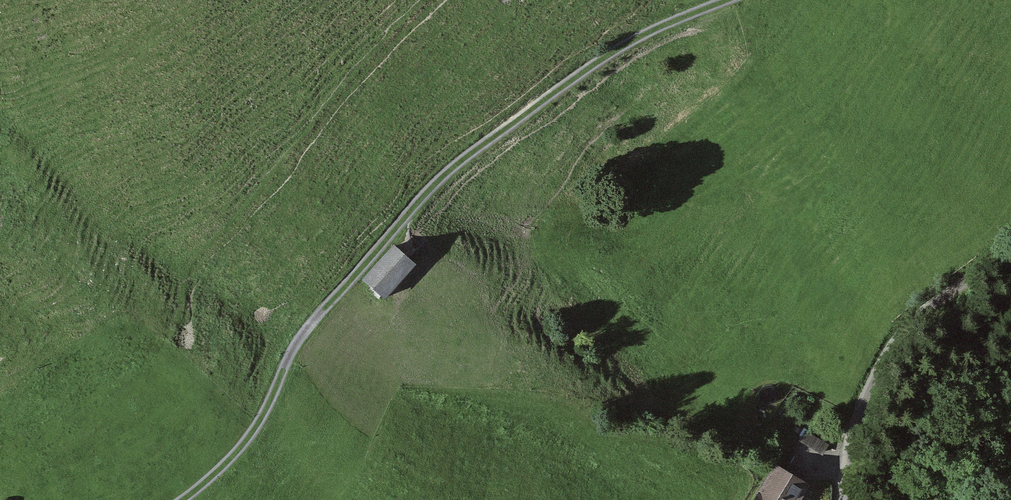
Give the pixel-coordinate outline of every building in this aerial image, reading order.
[(399,246),(366,282),(390,303),(422,267),(399,246)] [(779,466),(759,499),(809,499),(816,487),(779,466)]
